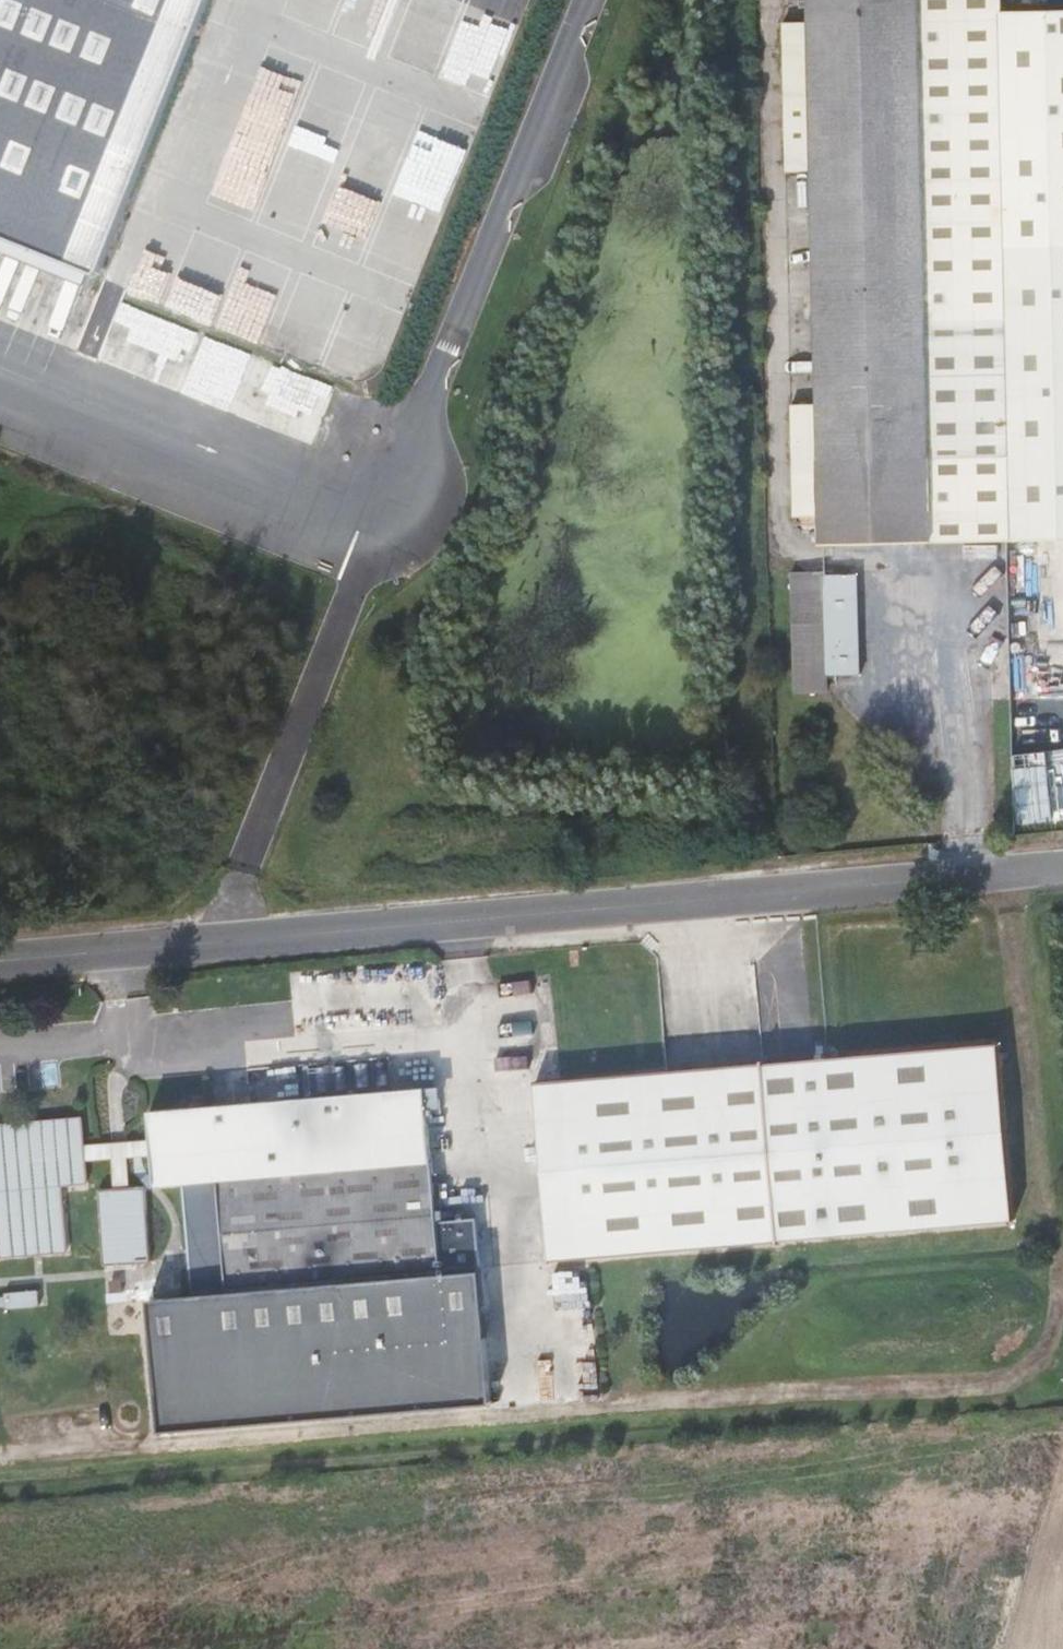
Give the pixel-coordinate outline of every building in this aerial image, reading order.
[(102,284),(216,0),(0,0),(0,243),(102,284)] [(817,255),(822,378),(792,378),(794,487),(823,487),(825,540),(1025,537),(1062,536),(1062,10),(1000,12),(1000,0),(811,0),(817,255)] [(861,670),(859,573),(825,575),(825,591),(793,592),(795,691),(828,690),(828,671),(861,670)] [(561,1079),(578,1256),(735,1241),(1006,1216),(991,1039),(561,1079)] [(549,1258),(578,1256),(561,1079),(531,1081),(549,1258)] [(430,1104),(428,1087),(354,1094),(150,1111),(152,1139),(153,1154),(156,1184),(183,1182),(193,1289),(481,1266),(476,1216),(438,1221),(430,1104)] [(442,1087),(428,1087),(430,1104),(442,1104),(442,1087)] [(79,1119),(0,1125),(0,1256),(65,1251),(60,1185),(84,1184),(79,1119)] [(112,1143),(116,1188),(129,1186),(127,1156),(153,1154),(152,1139),(112,1143)] [(129,1186),(116,1188),(97,1190),(104,1266),(149,1263),(144,1185),(129,1186)]
